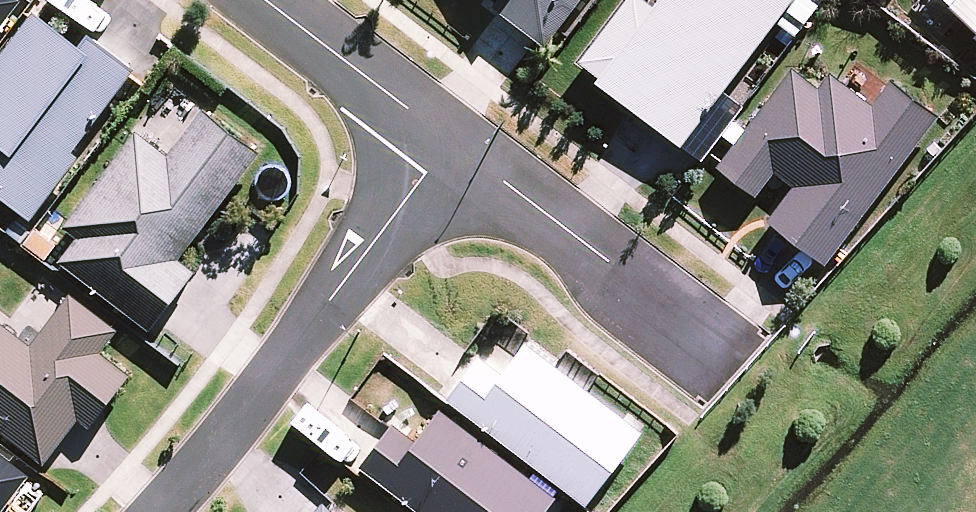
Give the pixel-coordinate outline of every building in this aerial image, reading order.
[(8,0),(0,0),(0,10),(8,0)] [(493,11),(546,50),(583,0),(501,0),(493,11)] [(654,9),(642,0),(628,0),(579,65),(599,81),(595,87),(679,150),(794,0),(661,0),(654,9)] [(948,10),(975,36),(975,0),(957,0),(948,10)] [(40,6),(0,59),(0,185),(34,210),(77,152),(72,147),(128,72),(40,6)] [(817,89),(793,70),(716,169),(755,199),(774,174),(792,188),(765,222),(824,268),(939,120),(890,82),(871,107),(829,74),(817,89)] [(261,146),(208,107),(172,156),(145,136),(59,252),(153,322),(194,266),(180,256),(261,146)] [(0,319),(0,427),(45,462),(84,412),(92,418),(131,369),(103,346),(117,328),(73,294),(33,344),(0,319)] [(524,337),(502,367),(481,351),(449,394),(589,497),(643,425),(524,337)] [(442,409),(419,441),(396,424),(364,467),(426,511),(540,511),(555,491),(442,409)] [(45,462),(0,427),(0,511),(5,511),(45,462)] [(329,499),(317,511),(344,511),(329,499)]
